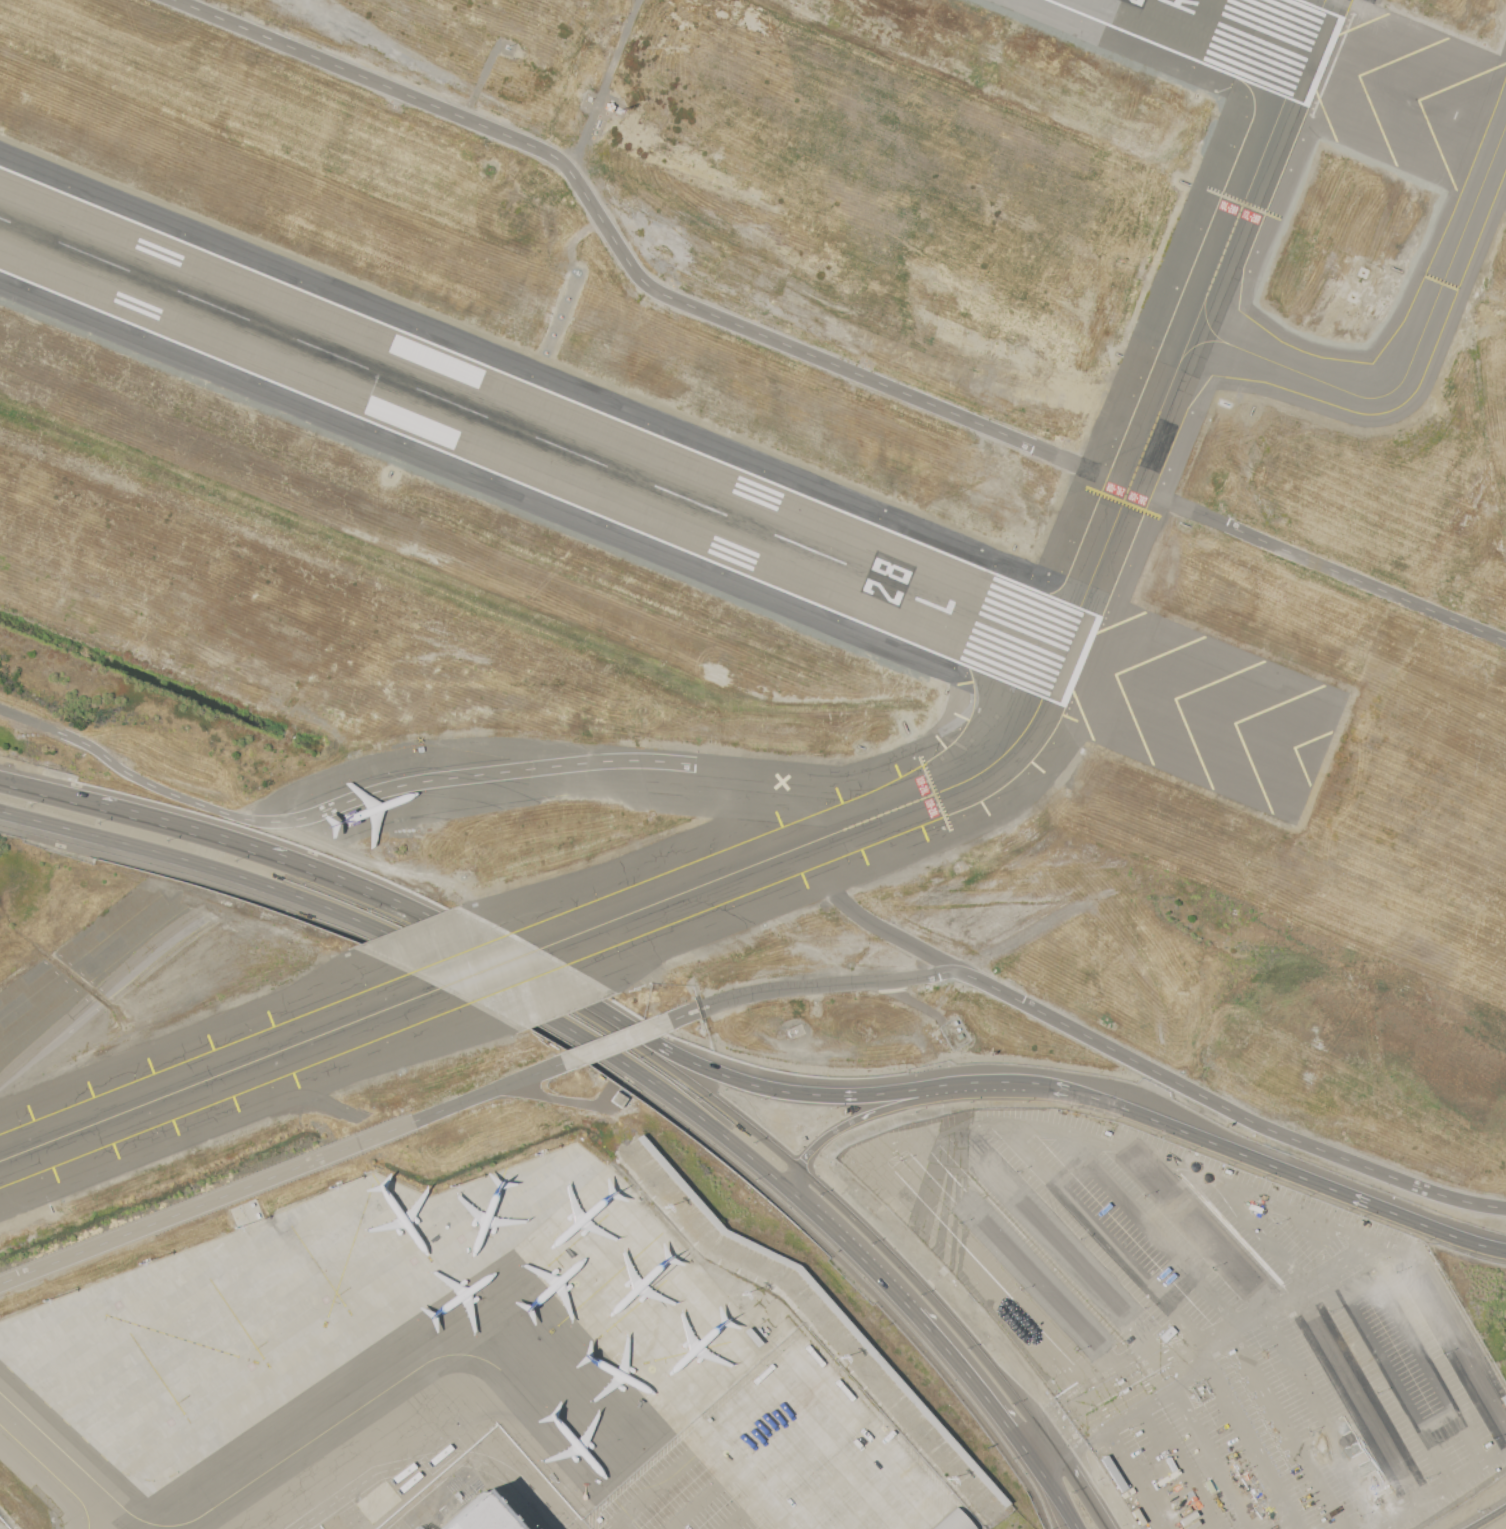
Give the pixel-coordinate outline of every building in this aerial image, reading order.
[(482,1494),(513,1528),(443,1528),(482,1494)] [(957,1507),(976,1528),(932,1528),(957,1507)]
